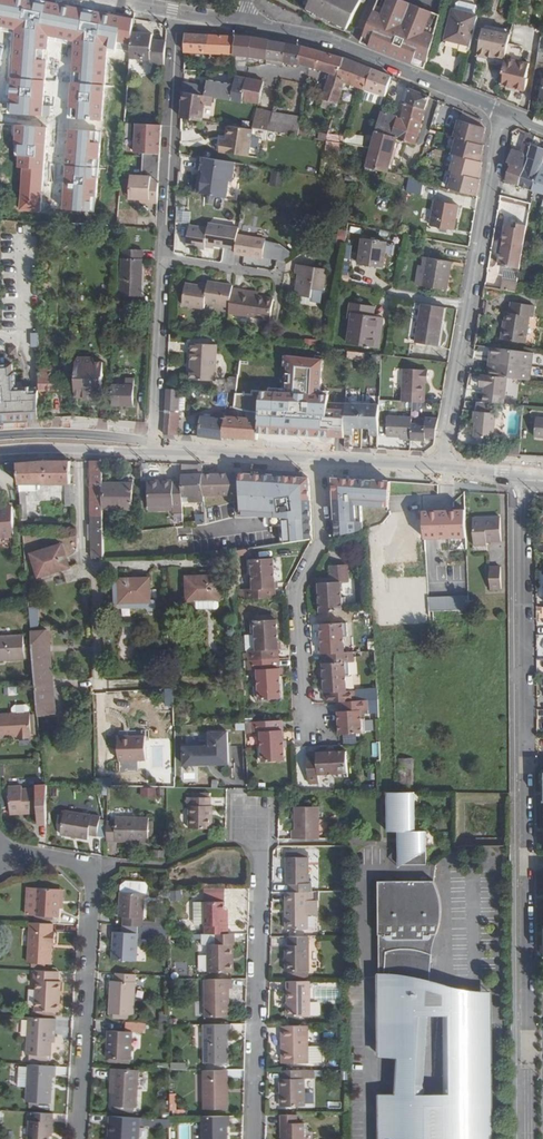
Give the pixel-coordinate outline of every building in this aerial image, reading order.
[(41,116),(48,36),(73,41),(67,118),(103,121),(107,48),(130,52),(131,35),(133,18),(42,0),(22,0),(18,20),(2,17),(0,26),(0,31),(10,33),(13,33),(9,84),(8,113),(41,116)] [(18,20),(22,0),(0,0),(0,16),(2,17),(18,20)] [(347,29),(360,1),(359,0),(312,0),(307,10),(323,18),(322,21),(328,24),(330,21),(347,29)] [(398,0),(388,0),(384,7),(387,8),(398,13),(403,15),(407,4),(398,0)] [(384,7),(376,4),(373,12),(381,15),(384,7)] [(430,13),(407,4),(403,15),(427,25),(430,13)] [(370,41),(368,47),(382,53),(384,49),(389,51),(403,15),(398,13),(396,20),(385,17),(387,8),(384,7),(381,15),(373,12),(362,37),(370,41)] [(398,13),(387,8),(385,17),(396,20),(398,13)] [(453,11),(446,40),(469,46),(477,16),(453,11)] [(435,28),(439,17),(430,13),(427,25),(435,28)] [(427,25),(403,15),(389,51),(397,54),(396,58),(409,64),(414,50),(416,51),(427,54),(433,36),(424,33),(427,25)] [(424,33),(433,36),(435,28),(427,25),(424,33)] [(481,25),(480,29),(508,35),(509,30),(481,25)] [(508,35),(480,29),(475,56),(484,58),(484,56),(503,60),(505,52),(505,48),(508,35)] [(522,46),(533,48),(536,32),(524,30),(522,29),(520,43),(522,43),(522,46)] [(208,35),(185,33),(184,52),(208,53),(208,35)] [(153,37),(131,35),(130,52),(129,61),(150,63),(150,74),(163,75),(165,51),(152,50),(152,44),(153,37)] [(236,37),(208,35),(208,53),(235,55),(236,37)] [(251,38),(236,37),(235,55),(266,56),(268,41),(251,38)] [(362,37),(359,43),(368,47),(370,41),(362,37)] [(283,44),(268,41),(266,56),(282,58),(283,44)] [(299,46),(283,44),(282,58),(284,59),(298,60),(299,46)] [(335,102),(334,106),(337,107),(343,86),(346,76),(337,73),(341,59),(310,50),(302,47),(299,46),(298,60),(300,61),(308,64),(329,70),(321,98),(335,102)] [(425,63),(427,54),(416,51),(414,50),(409,64),(410,64),(413,58),(425,63)] [(410,64),(423,69),(425,63),(413,58),(410,64)] [(337,73),(346,76),(343,86),(384,100),(389,78),(349,62),(341,59),(337,73)] [(503,62),(498,87),(524,92),(526,80),(524,79),(526,67),(503,62)] [(532,71),(528,97),(542,100),(542,67),(533,65),(532,71)] [(182,85),(182,93),(183,93),(211,98),(218,99),(239,103),(239,101),(243,78),(233,77),(231,86),(207,82),(206,89),(182,85)] [(259,81),(243,78),(239,101),(254,104),(259,81)] [(382,118),(380,117),(372,150),(371,153),(365,171),(388,177),(395,142),(414,146),(428,99),(409,91),(405,105),(400,123),(382,118)] [(183,104),(180,120),(200,123),(203,107),(209,108),(211,98),(183,93),(181,104),(183,104)] [(254,120),(254,123),(252,132),(268,135),(272,114),(254,111),(254,120)] [(301,119),(272,114),(268,135),(299,140),(301,119)] [(466,116),(465,118),(482,127),(480,123),(466,116)] [(453,154),(455,155),(450,172),(453,173),(448,189),(474,197),(476,189),(475,189),(478,179),(477,179),(479,171),(478,171),(480,162),(478,161),(481,153),(479,153),(481,145),(480,144),(482,136),(480,135),(482,127),(459,120),(454,137),(457,138),(453,154)] [(148,202),(155,203),(160,125),(136,123),(134,152),(142,153),(141,176),(130,175),(128,198),(148,200),(148,202)] [(40,212),(46,127),(14,125),(13,141),(16,141),(14,168),(21,168),(19,211),(40,212)] [(67,129),(61,210),(93,212),(94,197),(97,198),(102,132),(67,129)] [(248,160),(253,133),(229,129),(227,143),(221,142),(219,154),(248,160)] [(302,134),(301,141),(326,145),(328,139),(302,134)] [(524,134),(521,143),(529,146),(532,137),(524,134)] [(518,153),(510,150),(506,162),(525,170),(533,147),(529,146),(521,143),(518,153)] [(533,147),(525,170),(520,187),(532,191),(542,160),(542,158),(542,145),(541,151),(533,147)] [(203,172),(198,194),(226,199),(229,181),(232,179),(235,164),(198,158),(195,170),(198,171),(203,172)] [(542,160),(532,191),(540,194),(542,195),(542,160)] [(505,163),(509,165),(503,182),(520,187),(525,170),(506,162),(505,163)] [(273,170),(270,182),(282,186),(285,173),(273,170)] [(203,172),(198,171),(194,193),(198,194),(203,172)] [(419,189),(404,185),(402,195),(417,198),(419,189)] [(185,193),(176,193),(175,204),(185,204),(185,193)] [(450,229),(454,203),(431,200),(427,225),(450,229)] [(185,243),(203,247),(203,245),(204,242),(213,244),(234,247),(236,233),(237,226),(207,221),(206,226),(188,223),(185,243)] [(514,231),(512,230),(505,268),(518,271),(524,228),(515,227),(514,231)] [(504,229),(497,267),(505,268),(512,230),(504,229)] [(338,232),(337,242),(344,243),(345,233),(338,232)] [(236,233),(234,247),(233,251),(262,257),(265,238),(240,234),(236,233)] [(384,244),(361,240),(357,265),(379,269),(384,244)] [(142,251),(122,250),(121,298),(140,298),(142,251)] [(445,291),(449,263),(425,259),(421,287),(445,291)] [(296,274),(293,294),(308,297),(309,288),(320,290),(324,269),(294,264),(292,273),(296,274)] [(200,307),(201,301),(226,305),(229,287),(229,284),(204,280),(204,283),(203,286),(196,284),(182,282),(179,303),(200,307)] [(515,285),(500,282),(498,291),(513,294),(515,286),(515,285)] [(529,289),(515,286),(513,294),(537,298),(538,294),(538,293),(529,291),(529,289)] [(247,290),(229,287),(226,305),(225,312),(266,319),(270,298),(255,295),(246,294),(247,290)] [(309,288),(308,297),(307,301),(318,303),(320,290),(309,288)] [(347,317),(343,342),(370,346),(374,317),(368,316),(370,307),(346,303),(344,317),(347,317)] [(507,313),(504,313),(499,341),(522,345),(527,319),(531,320),(533,307),(509,303),(507,313)] [(414,344),(435,348),(442,308),(420,305),(414,344)] [(380,317),(374,317),(370,346),(375,347),(380,317)] [(32,347),(41,347),(41,333),(32,333),(32,347)] [(189,377),(212,378),(214,342),(189,340),(189,349),(191,349),(189,377)] [(488,349),(485,376),(504,379),(526,382),(530,354),(488,349)] [(350,351),(349,358),(363,360),(364,353),(350,351)] [(107,367),(75,366),(74,399),(81,399),(81,401),(102,401),(102,399),(105,399),(105,382),(106,382),(107,367)] [(13,368),(2,368),(3,421),(38,419),(38,406),(38,391),(28,392),(28,390),(16,391),(15,377),(14,377),(13,368)] [(43,368),(38,369),(38,391),(47,391),(67,391),(67,378),(49,378),(50,373),(43,372),(43,368)] [(427,380),(428,371),(403,370),(401,393),(401,402),(422,403),(423,395),(424,395),(425,380),(427,380)] [(479,388),(483,388),(481,403),(501,405),(504,379),(480,376),(479,388)] [(124,386),(111,385),(110,406),(132,407),(132,381),(124,380),(124,386)] [(165,386),(163,410),(175,410),(178,410),(180,387),(165,386)] [(47,391),(38,391),(38,406),(47,406),(47,391)] [(299,425),(299,424),(308,425),(308,419),(309,412),(302,411),(302,406),(291,405),(291,396),(274,394),(274,403),(281,404),(281,414),(280,423),(299,425)] [(250,411),(234,404),(233,415),(254,418),(254,412),(250,411)] [(360,430),(362,407),(345,406),(344,418),(343,432),(352,432),(352,429),(360,430)] [(378,407),(362,407),(360,430),(369,430),(368,433),(377,434),(378,407)] [(175,410),(163,410),(163,425),(162,435),(176,436),(177,412),(175,412),(175,410)] [(502,440),(492,439),(494,415),(473,413),(472,423),(474,424),(472,446),(501,449),(502,440)] [(227,419),(198,417),(197,438),(225,442),(225,439),(254,440),(254,418),(233,415),(227,415),(227,419)] [(308,419),(308,425),(307,433),(343,436),(343,432),(344,418),(320,416),(320,419),(308,419)] [(409,424),(410,418),(386,417),(385,435),(398,436),(398,439),(408,440),(409,424)] [(269,420),(254,418),(254,440),(254,444),(270,445),(269,420)] [(424,425),(409,424),(408,440),(423,441),(423,438),(433,438),(436,419),(425,418),(424,425)] [(534,419),(532,438),(542,439),(542,420),(534,419)] [(37,462),(16,464),(18,485),(23,485),(23,491),(29,492),(29,486),(40,486),(40,492),(49,492),(49,486),(54,486),(54,492),(60,492),(60,486),(64,486),(64,492),(70,492),(70,476),(70,469),(70,461),(45,462),(37,462)] [(89,461),(89,499),(88,557),(88,559),(100,559),(100,557),(101,536),(101,519),(101,510),(102,484),(102,462),(89,461)] [(182,467),(182,476),(184,496),(204,495),(203,474),(202,465),(195,466),(196,469),(192,469),(192,466),(182,467)] [(271,500),(262,501),(264,521),(267,541),(281,540),(290,539),(299,537),(310,534),(310,517),(312,517),(311,486),(299,487),(300,497),(287,498),(286,469),(269,470),(270,492),(271,492),(271,500)] [(238,472),(203,474),(204,495),(239,492),(238,472)] [(339,473),(339,496),(368,495),(368,478),(355,478),(355,474),(339,473)] [(162,478),(163,498),(184,496),(182,476),(162,478)] [(424,476),(424,493),(434,493),(434,476),(424,476)] [(391,477),(368,478),(368,495),(385,495),(391,494),(391,477)] [(403,477),(391,477),(391,494),(403,494),(403,477)] [(133,485),(102,484),(101,510),(132,510),(133,485)] [(0,536),(15,535),(12,506),(0,506),(0,535),(0,536)] [(409,512),(409,525),(423,525),(422,510),(409,510),(409,512)] [(434,510),(422,510),(423,525),(424,537),(441,536),(441,530),(435,531),(434,510)] [(466,510),(434,510),(435,531),(441,530),(441,536),(467,535),(466,510)] [(409,537),(409,512),(394,512),(395,515),(387,515),(388,538),(409,537)] [(502,538),(501,513),(485,514),(485,518),(473,518),(474,542),(488,541),(487,538),(502,538)] [(363,523),(363,514),(346,514),(346,524),(363,523)] [(62,544),(31,553),(39,576),(69,566),(62,544)] [(250,584),(241,584),(242,599),(271,599),(270,559),(244,559),(245,570),(250,570),(250,584)] [(502,586),(501,563),(491,563),(491,586),(502,586)] [(328,583),(315,584),(317,614),(342,613),(341,598),(337,599),(336,583),(345,583),(344,566),(327,567),(328,583)] [(219,574),(188,576),(188,599),(220,598),(219,574)] [(117,582),(113,582),(113,609),(146,608),(149,611),(153,611),(157,607),(157,599),(152,599),(152,589),(151,576),(117,577),(117,582)] [(469,594),(427,595),(428,609),(469,608),(469,594)] [(31,625),(40,625),(39,607),(31,608),(31,625)] [(254,645),(245,645),(246,660),(275,659),(274,618),(248,619),(248,630),(253,630),(254,645)] [(344,623),(318,625),(321,664),(347,663),(349,662),(349,653),(342,653),(341,639),(345,638),(344,623)] [(51,628),(30,630),(38,716),(50,715),(51,714),(57,713),(51,628)] [(0,636),(0,660),(27,658),(26,634),(0,636)] [(250,700),(277,699),(275,659),(246,660),(246,675),(255,674),(255,689),(250,689),(250,700)] [(347,663),(321,664),(323,703),(337,702),(353,701),(352,689),(352,687),(344,688),(343,673),(347,672),(347,663)] [(374,688),(352,689),(353,701),(366,700),(375,700),(374,688)] [(359,711),(367,711),(366,700),(353,701),(337,702),(339,735),(365,734),(364,720),(359,720),(359,711)] [(367,711),(376,710),(375,700),(366,700),(367,711)] [(32,711),(0,713),(0,733),(19,732),(20,737),(33,736),(33,733),(34,733),(32,711)] [(256,761),(281,760),(280,719),(251,720),(251,731),(259,731),(259,745),(255,745),(256,761)] [(210,747),(184,747),(185,765),(230,764),(228,732),(210,733),(210,747)] [(145,735),(118,735),(120,759),(147,758),(145,735)] [(309,784),(320,783),(319,774),(334,773),(334,777),(349,776),(346,750),(307,754),(309,784)] [(25,782),(12,782),(12,805),(24,806),(24,809),(40,810),(40,822),(48,822),(48,797),(39,797),(39,785),(25,785),(25,782)] [(428,829),(413,829),(413,791),(397,790),(388,790),(389,829),(399,829),(399,863),(428,863),(428,829)] [(212,804),(212,796),(189,796),(189,804),(191,804),(191,827),(214,827),(214,804),(212,804)] [(296,828),(293,828),(293,837),(321,837),(321,805),(297,805),(296,828)] [(91,832),(99,834),(99,830),(101,821),(105,821),(106,817),(101,816),(102,814),(67,807),(62,831),(90,836),(91,832)] [(109,820),(109,831),(109,839),(150,840),(151,816),(117,815),(117,820),(109,820)] [(288,883),(291,883),(291,892),(313,892),(313,883),(311,883),(311,856),(289,856),(288,856),(288,883)] [(122,883),(121,889),(145,891),(148,891),(148,882),(146,879),(127,879),(122,883)] [(428,1087),(426,1086),(420,1086),(422,1048),(428,1049),(430,1015),(431,1004),(432,987),(434,954),(420,948),(411,946),(411,939),(430,939),(431,939),(432,938),(432,937),(432,936),(432,934),(433,934),(433,933),(434,933),(437,934),(438,933),(439,932),(442,920),(443,900),(435,879),(379,880),(382,1040),(381,1056),(398,1057),(398,1096),(381,1096),(382,1138),(495,1138),(495,1094),(493,1094),(493,1024),(467,1024),(467,1014),(446,1014),(447,1095),(425,1095),(429,1094),(429,1092),(430,1091),(429,1090),(429,1089),(428,1087)] [(36,914),(59,915),(60,906),(61,888),(37,886),(36,914)] [(183,888),(172,888),(172,899),(184,899),(183,888)] [(120,914),(124,914),(124,923),(138,924),(143,924),(144,919),(145,891),(121,889),(120,914)] [(225,890),(207,890),(207,899),(225,899),(225,890)] [(309,900),(315,900),(315,892),(313,892),(291,892),(287,892),(287,929),(309,929),(309,915),(309,900)] [(320,892),(315,892),(315,900),(309,900),(309,915),(319,915),(319,899),(320,899),(320,892)] [(206,899),(195,899),(195,921),(206,921),(206,899)] [(207,899),(206,899),(206,921),(206,932),(218,932),(230,932),(230,922),(227,922),(227,899),(225,899),(207,899)] [(157,919),(144,919),(143,924),(169,926),(169,916),(158,914),(157,919)] [(56,931),(54,930),(54,922),(31,921),(29,962),(33,962),(47,962),(50,962),(51,942),(56,942),(56,931)] [(113,957),(137,958),(138,931),(114,930),(113,957)] [(234,943),(236,943),(236,932),(230,932),(218,932),(218,942),(210,941),(210,969),(234,969),(234,943)] [(310,971),(310,937),(291,937),(290,945),(287,945),(287,972),(289,972),(310,971)] [(62,981),(59,981),(60,971),(36,970),(35,980),(39,980),(37,1011),(57,1012),(60,1012),(62,981)] [(134,1014),(136,979),(136,973),(117,972),(116,979),(112,979),(110,1012),(134,1014)] [(231,987),(233,987),(233,978),(206,978),(207,1016),(231,1016),(231,987)] [(289,1017),(312,1017),(312,982),(289,982),(289,1017)] [(493,993),(432,987),(431,1004),(446,1005),(492,1004),(493,993)] [(446,1005),(431,1004),(430,1015),(446,1014),(446,1005)] [(492,1004),(446,1005),(446,1014),(467,1014),(467,1024),(493,1024),(492,1004)] [(30,1018),(28,1056),(31,1056),(48,1057),(52,1057),(52,1042),(53,1029),(56,1029),(57,1019),(30,1018)] [(126,1021),(125,1030),(133,1031),(133,1032),(145,1033),(146,1023),(126,1021)] [(230,1032),(233,1032),(233,1022),(206,1023),(207,1062),(230,1062),(230,1032)] [(283,1063),(310,1062),(310,1046),(310,1025),(283,1025),(283,1063)] [(133,1032),(133,1031),(125,1030),(109,1029),(107,1058),(109,1058),(130,1059),(131,1059),(133,1032)] [(323,1045),(310,1046),(310,1062),(323,1062),(323,1045)] [(169,1062),(158,1062),(158,1070),(169,1070),(169,1062)] [(30,1065),(30,1068),(29,1089),(28,1103),(53,1104),(54,1077),(57,1077),(57,1067),(30,1065)] [(30,1068),(20,1067),(19,1088),(29,1089),(30,1068)] [(113,1106),(136,1107),(138,1069),(112,1068),(111,1078),(114,1078),(113,1106)] [(205,1109),(230,1109),(230,1093),(226,1093),(226,1070),(205,1070),(205,1109)] [(306,1078),(304,1078),(304,1070),(284,1070),(284,1079),(281,1079),(282,1106),(306,1106),(306,1078)] [(316,1070),(304,1070),(304,1078),(306,1078),(316,1078),(316,1070)] [(182,1113),(182,1094),(172,1093),(171,1113),(182,1113)] [(54,1130),(55,1114),(34,1113),(33,1121),(31,1121),(30,1138),(51,1138),(51,1130),(54,1130)] [(286,1124),(286,1138),(306,1138),(306,1124),(299,1124),(299,1115),(282,1115),(282,1124),(286,1124)] [(143,1127),(143,1118),(110,1116),(109,1138),(140,1138),(140,1127),(143,1127)] [(231,1126),(232,1116),(205,1117),(205,1138),(230,1138),(230,1126),(231,1126)] [(171,1120),(157,1119),(157,1127),(171,1127),(171,1120)]
